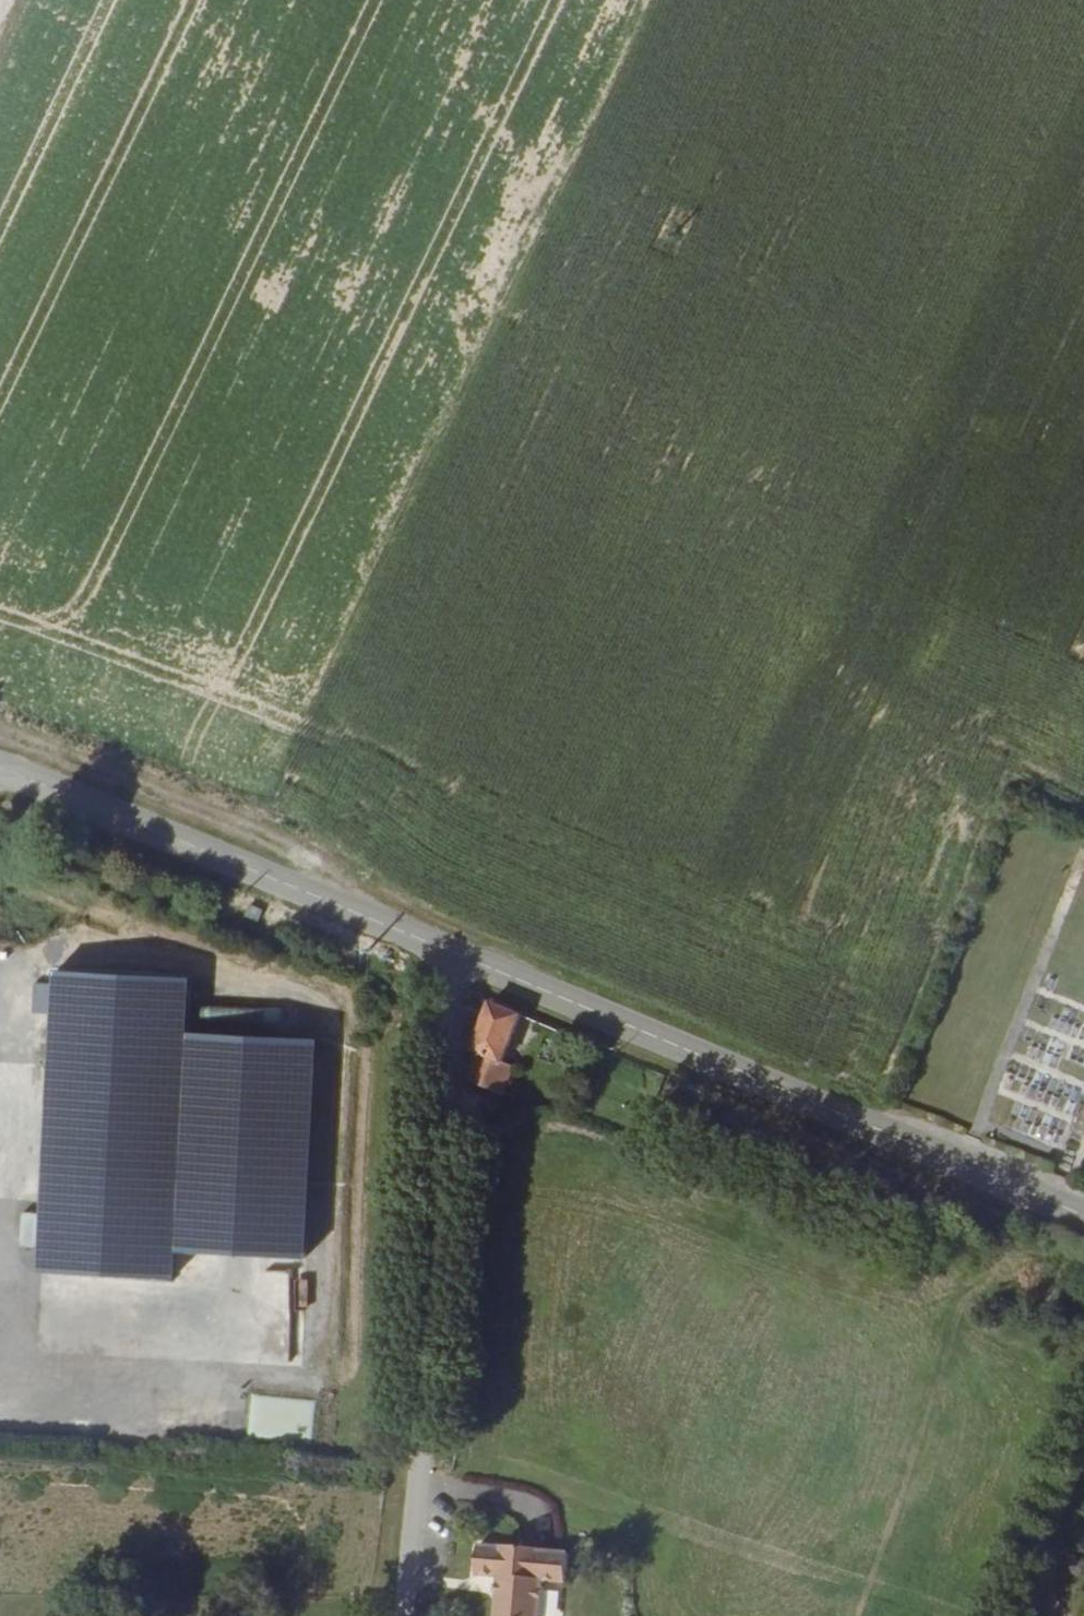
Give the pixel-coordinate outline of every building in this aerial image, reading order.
[(178,1277),(197,975),(64,967),(45,1268),(178,1277)] [(502,1063),(524,1015),(490,1002),(470,1050),(476,1052),(464,1076),(462,1079),(498,1097),(500,1090),(511,1067),(502,1063)] [(21,1210),(20,1245),(40,1245),(40,1211),(21,1210)] [(263,1337),(289,1338),(291,1272),(265,1271),(263,1337)] [(309,1445),(315,1403),(252,1393),(245,1434),(309,1445)] [(505,1557),(482,1555),(479,1588),(502,1590),(500,1615),(544,1615),(546,1593),(570,1595),(572,1563),(549,1561),(549,1555),(506,1551),(505,1557)]
